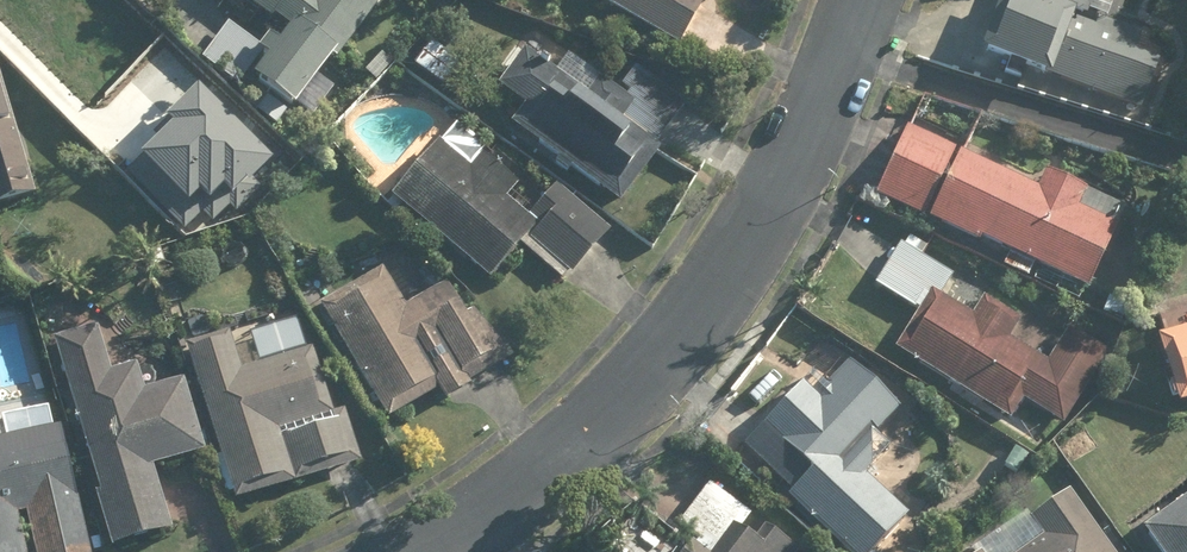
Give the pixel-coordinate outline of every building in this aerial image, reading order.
[(283,32),(245,86),(286,116),(331,53),(338,58),(380,0),(238,0),(283,32)] [(678,47),(704,0),(592,0),(678,47)] [(1142,33),(1086,13),(1090,0),(1013,0),(992,60),(1139,111),(1156,61),(1135,54),(1142,33)] [(261,49),(229,24),(202,58),(235,83),(261,49)] [(428,45),(412,67),(443,90),(459,68),(428,45)] [(520,107),(507,125),(619,209),(692,112),(634,68),(617,91),(600,79),(562,51),(550,66),(523,45),(492,87),(520,107)] [(200,210),(230,179),(199,149),(208,140),(126,61),(73,117),(193,231),(207,217),(200,210)] [(37,198),(5,84),(0,85),(0,208),(37,198)] [(875,201),(926,223),(1086,292),(1116,222),(1081,207),(1087,193),(1043,174),(1037,188),(956,153),(905,131),(875,201)] [(433,141),(387,194),(488,281),(524,240),(569,280),(607,237),(552,188),(524,219),(504,202),(516,187),(479,158),(469,171),(433,141)] [(487,362),(502,354),(461,279),(403,311),(380,270),(315,306),(376,416),(428,387),(437,404),(493,372),(487,362)] [(969,315),(930,293),(896,354),(1008,417),(1016,402),(1066,430),(1108,355),(1064,331),(1046,362),(1013,343),(1025,322),(980,297),(969,315)] [(1169,410),(1186,405),(1186,326),(1148,337),(1169,410)] [(142,393),(135,365),(108,371),(97,327),(52,339),(106,549),(168,534),(152,469),(203,456),(184,382),(142,393)] [(230,337),(184,351),(229,501),(358,464),(344,416),(333,419),(312,350),(240,371),(230,337)] [(805,387),(755,435),(769,449),(757,461),(845,551),(871,551),(907,517),(866,473),(889,451),(876,438),(895,419),(849,371),(819,401),(805,387)] [(58,429),(0,443),(0,551),(26,551),(18,514),(74,501),(58,429)] [(1045,536),(1022,551),(1109,551),(1066,491),(1031,516),(1045,536)] [(1133,535),(1145,551),(1186,551),(1186,499),(1133,535)] [(736,522),(713,551),(775,551),(736,522)]
